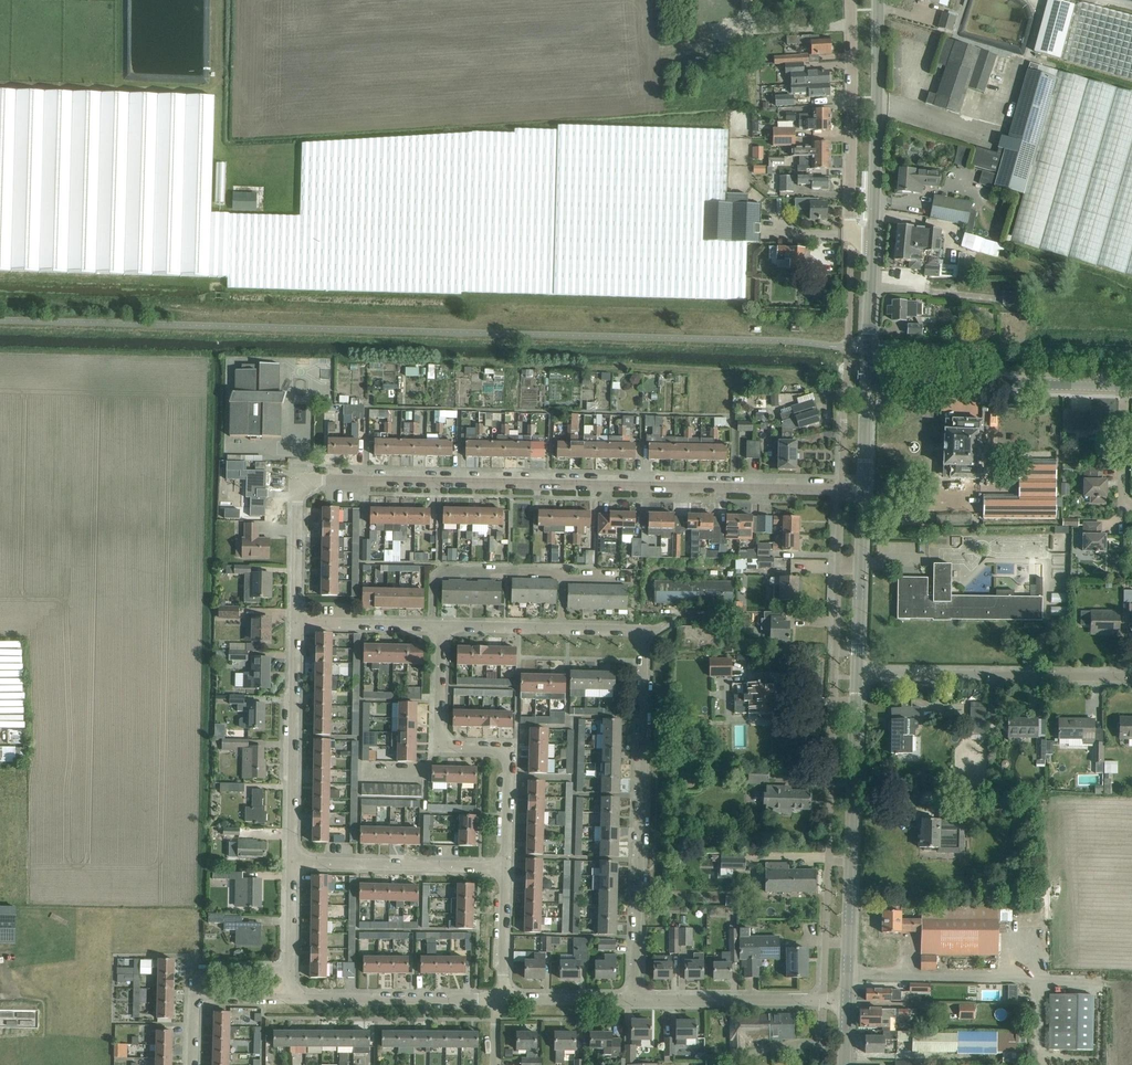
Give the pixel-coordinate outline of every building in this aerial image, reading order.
[(1103,0),(1094,0),(1075,6),(1053,0),(1049,0),(1038,41),(1035,52),(1067,61),(1067,62),(1131,79),(1131,8),(1103,0)] [(132,61),(133,71),(143,69),(140,69),(140,64),(147,63),(146,56),(137,55),(139,43),(140,54),(142,44),(146,43),(145,42),(147,33),(146,25),(138,23),(134,24),(133,13),(133,10),(129,9),(130,16),(128,23),(129,30),(128,37),(130,52),(133,53),(132,61)] [(747,13),(748,25),(757,24),(756,13),(747,13)] [(943,13),(938,28),(951,32),(955,17),(943,13)] [(203,75),(202,29),(193,29),(194,39),(187,39),(188,45),(192,45),(193,56),(186,56),(186,64),(182,64),(182,66),(185,65),(185,75),(203,75)] [(811,54),(821,54),(832,54),(831,39),(818,40),(818,37),(811,37),(811,36),(786,37),(787,44),(811,43),(811,54)] [(929,93),(926,103),(959,114),(968,88),(984,94),(997,56),(946,39),(937,64),(946,67),(937,96),(929,93)] [(809,62),(809,55),(773,57),(773,64),(809,62)] [(792,85),(829,83),(829,71),(804,72),(803,63),(785,64),(786,74),(798,73),(798,84),(792,85)] [(1011,241),(1131,276),(1131,96),(1059,76),(1057,82),(1037,76),(1040,65),(1031,63),(1009,138),(1003,136),(998,153),(978,147),(972,165),(999,173),(995,186),(1025,194),(1011,241)] [(829,83),(792,85),(792,93),(809,92),(810,97),(830,96),(829,83)] [(727,196),(729,131),(559,125),(559,129),(515,128),(515,132),(473,131),(473,132),(303,140),(300,213),(229,211),(229,214),(211,214),(214,97),(0,91),(0,271),(227,277),(227,284),(461,292),(461,290),(746,300),(752,300),(752,278),(746,278),(747,243),(760,244),(761,205),(748,204),(748,197),(727,196)] [(795,106),(794,97),(776,98),(776,107),(795,106)] [(800,121),(830,121),(830,110),(813,110),(813,114),(800,114),(800,121)] [(830,121),(800,121),(799,121),(799,128),(806,128),(806,131),(814,131),(814,132),(830,131),(830,121)] [(773,138),(795,137),(795,128),(773,129),(773,138)] [(795,146),(795,137),(773,138),(773,146),(795,146)] [(800,156),(830,156),(830,142),(813,143),(813,149),(793,149),(793,157),(800,157),(800,156)] [(959,146),(954,164),(969,169),(974,151),(959,146)] [(800,156),(800,157),(800,166),(798,166),(798,172),(807,172),(807,169),(830,169),(830,156),(800,156)] [(217,163),(216,203),(225,203),(225,163),(217,163)] [(902,192),(913,193),(921,193),(921,183),(939,184),(940,173),(911,171),(900,170),(899,183),(897,182),(896,194),(902,194),(902,192)] [(802,175),(802,185),(812,185),(812,190),(828,190),(829,178),(812,178),(813,175),(802,175)] [(793,192),(793,181),(793,177),(780,176),(780,191),(793,192)] [(935,196),(930,218),(966,225),(964,234),(972,236),(977,213),(974,209),(971,208),(972,203),(935,196)] [(819,199),(795,199),(795,210),(811,210),(810,219),(827,219),(827,203),(818,203),(818,200),(819,200),(819,199)] [(910,269),(921,270),(922,270),(923,263),(930,263),(931,252),(939,253),(942,229),(929,228),(929,227),(925,227),(925,228),(914,227),(898,225),(895,260),(910,262),(910,269)] [(769,247),(768,260),(777,260),(777,269),(793,270),(804,270),(805,249),(794,249),(786,248),(786,247),(778,247),(769,247)] [(836,248),(819,249),(819,258),(818,258),(820,276),(838,275),(836,248)] [(925,270),(924,276),(931,276),(939,277),(956,279),(957,268),(940,267),(925,265),(925,270)] [(1023,293),(1004,292),(1004,304),(1023,305),(1023,293)] [(905,302),(904,302),(893,301),(893,307),(888,307),(888,315),(893,315),(893,320),(906,321),(906,316),(916,317),(916,304),(905,304),(905,302)] [(919,304),(919,313),(930,313),(930,304),(919,304)] [(922,334),(922,326),(909,325),(908,334),(922,334)] [(232,392),(229,403),(231,403),(230,437),(280,438),(281,404),(282,405),(286,394),(279,394),(279,364),(260,364),(260,365),(242,365),(242,370),(236,370),(235,392),(232,392)] [(778,394),(766,395),(766,405),(779,405),(778,394)] [(792,407),(781,410),(782,414),(784,420),(790,419),(793,430),(799,428),(800,429),(819,423),(816,411),(812,400),(792,407)] [(364,405),(344,405),(344,417),(364,417),(364,405)] [(1107,416),(1107,409),(1091,409),(1091,416),(1087,416),(1087,414),(1069,414),(1069,430),(1091,430),(1091,431),(1107,431),(1107,419),(1109,419),(1109,416),(1107,416)] [(662,460),(662,427),(662,417),(655,417),(655,426),(653,426),(653,435),(647,435),(646,445),(649,445),(648,460),(662,460)] [(778,459),(778,470),(797,471),(797,442),(792,441),(792,430),(793,430),(790,419),(784,420),(782,421),(783,422),(782,441),(778,441),(778,459)] [(982,434),(982,432),(983,421),(953,420),(952,431),(945,431),(944,466),(951,467),(950,478),(962,478),(980,479),(981,467),(976,467),(978,433),(982,434)] [(753,431),(753,423),(738,422),(738,431),(753,431)] [(351,440),(343,440),(343,455),(358,455),(359,424),(351,423),(351,440)] [(519,443),(518,458),(531,458),(532,443),(532,436),(532,426),(528,426),(528,436),(525,436),(525,443),(519,443)] [(619,438),(610,438),(610,459),(623,459),(623,427),(619,427),(619,438)] [(623,427),(623,459),(635,459),(636,444),(629,444),(629,437),(626,437),(626,428),(623,427)] [(666,427),(662,427),(662,460),(675,460),(675,438),(665,438),(666,427)] [(685,438),(675,438),(675,460),(688,460),(688,428),(685,428),(685,438)] [(688,428),(688,460),(701,461),(701,438),(692,438),(692,428),(688,428)] [(711,439),(701,438),(701,461),(714,461),(714,445),(714,439),(714,428),(711,428),(711,439)] [(466,446),(466,457),(479,457),(479,436),(466,435),(466,442),(466,446)] [(479,436),(479,457),(492,458),(492,442),(487,442),(487,436),(479,436)] [(492,442),(492,458),(505,458),(506,436),(502,436),(498,436),(498,443),(492,442)] [(506,436),(505,458),(518,458),(519,443),(519,436),(509,436),(506,436)] [(584,458),(584,437),(574,437),(571,437),(571,443),(570,458),(584,458)] [(584,437),(584,458),(597,459),(597,437),(594,437),(584,437)] [(601,437),(597,437),(597,459),(610,459),(610,438),(601,437)] [(343,455),(343,440),(328,440),(328,454),(343,455)] [(387,456),(388,440),(375,440),(374,455),(387,456)] [(388,440),(387,456),(400,456),(401,440),(388,440)] [(414,441),(401,440),(400,456),(413,456),(414,441)] [(414,441),(413,456),(426,456),(427,441),(414,441)] [(427,441),(426,456),(439,457),(440,441),(427,441)] [(453,441),(440,441),(439,457),(452,457),(453,441)] [(747,458),(761,459),(761,441),(747,441),(747,458)] [(570,458),(571,443),(557,442),(557,458),(570,458)] [(532,443),(531,458),(544,459),(544,448),(544,444),(542,444),(532,443)] [(714,445),(714,461),(727,461),(727,446),(714,445)] [(1019,495),(984,495),(984,518),(1056,518),(1056,460),(1019,460),(1019,495)] [(246,490),(255,491),(266,491),(266,471),(243,471),(244,462),(227,462),(227,471),(240,472),(240,477),(247,478),(246,490)] [(1091,503),(1105,504),(1105,497),(1106,497),(1106,481),(1099,481),(1100,476),(1102,477),(1102,469),(1086,469),(1085,481),(1085,497),(1091,497),(1091,503)] [(345,509),(338,509),(323,508),(323,523),(338,523),(338,520),(338,516),(345,516),(345,509)] [(371,509),(370,524),(370,531),(376,531),(385,532),(386,510),(371,509)] [(458,525),(459,510),(444,509),(443,524),(452,525),(452,534),(458,534),(458,525)] [(225,510),(225,519),(240,519),(240,510),(225,510)] [(401,510),(386,510),(385,532),(394,532),(394,541),(400,541),(401,510)] [(401,510),(400,541),(407,541),(408,525),(415,525),(416,510),(401,510)] [(416,510),(415,525),(415,532),(422,532),(422,525),(430,525),(431,510),(416,510)] [(459,510),(458,525),(473,525),(474,510),(459,510)] [(488,510),(474,510),(473,525),(488,525),(488,510)] [(488,510),(488,525),(503,526),(503,511),(488,510)] [(551,542),(552,511),(538,511),(538,527),(545,527),(545,532),(547,532),(547,542),(551,542)] [(565,512),(552,511),(551,542),(555,543),(555,532),(564,532),(564,527),(565,512)] [(578,512),(565,512),(564,527),(577,527),(578,512)] [(577,535),(577,542),(581,542),(581,534),(587,534),(587,528),(591,528),(591,512),(578,512),(577,527),(577,535)] [(623,528),(623,513),(610,512),(610,515),(599,514),(598,535),(616,535),(616,528),(623,528)] [(623,513),(623,528),(623,537),(635,537),(635,529),(636,513),(623,513)] [(649,514),(649,529),(648,536),(661,536),(661,514),(649,514)] [(661,514),(661,536),(661,539),(671,539),(671,532),(674,532),(675,514),(661,514)] [(700,530),(701,515),(688,515),(688,530),(692,530),(691,558),(700,558),(700,548),(700,540),(700,530)] [(701,515),(700,530),(700,540),(711,541),(711,544),(719,544),(720,527),(713,527),(713,515),(701,515)] [(726,527),(720,527),(719,544),(726,545),(726,539),(738,540),(738,539),(738,516),(727,516),(726,527)] [(752,516),(738,516),(738,539),(748,539),(748,537),(752,537),(752,516)] [(759,516),(758,527),(758,534),(772,534),(772,517),(759,516)] [(783,534),(799,535),(800,517),(784,517),(774,517),(774,524),(783,525),(783,534)] [(323,523),(323,537),(338,538),(338,531),(345,531),(345,523),(338,523),(323,523)] [(1101,524),(1090,523),(1085,523),(1084,535),(1084,551),(1096,551),(1096,553),(1099,553),(1099,552),(1105,552),(1105,536),(1099,536),(1099,531),(1101,531),(1101,524)] [(243,557),(243,558),(256,559),(269,559),(269,539),(258,539),(258,536),(258,524),(245,524),(245,539),(243,539),(243,549),(245,549),(245,557),(243,557)] [(473,525),(473,533),(479,534),(480,534),(487,534),(488,525),(473,525)] [(799,535),(783,534),(783,544),(773,543),(773,550),(783,551),(799,552),(799,535)] [(323,537),(323,552),(338,552),(338,538),(323,537)] [(400,541),(394,541),(393,553),(385,553),(385,561),(400,561),(400,541)] [(748,559),(757,559),(757,542),(749,542),(748,559)] [(758,556),(769,557),(770,546),(759,545),(758,556)] [(586,551),(586,565),(595,565),(595,551),(586,551)] [(323,552),(323,566),(337,567),(338,560),(343,560),(343,552),(338,552),(323,552)] [(448,552),(448,560),(457,561),(457,552),(448,552)] [(758,567),(774,567),(774,559),(759,558),(758,567)] [(738,560),(736,560),(736,569),(758,569),(758,560),(756,560),(738,560)] [(952,565),(945,565),(934,565),(933,578),(898,578),(898,619),(933,620),(933,621),(951,621),(951,620),(1042,621),(1043,597),(951,596),(952,565)] [(323,566),(322,581),(337,581),(337,567),(323,566)] [(245,593),(244,603),(247,603),(260,603),(260,598),(269,598),(269,597),(271,597),(271,591),(270,591),(270,584),(271,584),(271,574),(260,574),(253,573),(253,589),(248,589),(245,593)] [(770,579),(770,585),(775,585),(774,600),(781,600),(786,600),(797,600),(798,579),(787,579),(782,578),(782,579),(770,579)] [(527,602),(527,580),(512,579),(512,602),(527,602)] [(542,580),(527,580),(527,602),(542,603),(542,580)] [(557,580),(542,580),(542,603),(557,603),(557,580)] [(337,581),(322,581),(322,596),(337,596),(337,581)] [(457,601),(457,581),(449,581),(449,582),(442,582),(442,604),(452,604),(452,600),(457,601)] [(457,581),(457,601),(462,601),(462,604),(472,605),(472,583),(466,583),(466,581),(457,581)] [(472,583),(472,605),(481,605),(481,601),(486,601),(487,581),(478,581),(478,583),(472,583)] [(495,581),(487,581),(486,601),(491,601),(491,605),(501,605),(501,589),(506,589),(506,583),(495,583),(495,581)] [(655,582),(655,592),(655,603),(733,604),(733,582),(655,582)] [(583,608),(583,585),(568,585),(568,608),(583,608)] [(598,586),(583,585),(583,608),(598,608),(598,586)] [(613,586),(598,586),(598,608),(613,609),(613,586)] [(613,586),(613,609),(628,609),(628,586),(613,586)] [(375,608),(375,589),(363,589),(362,610),(368,610),(368,608),(375,608)] [(387,590),(375,589),(375,608),(387,608),(387,590)] [(387,590),(387,608),(399,609),(400,590),(387,590)] [(400,590),(399,609),(412,609),(412,590),(400,590)] [(412,590),(412,609),(424,609),(424,591),(412,590)] [(1068,613),(1069,594),(1053,594),(1053,603),(1067,603),(1067,613),(1068,613)] [(219,607),(219,619),(239,619),(239,607),(219,607)] [(761,619),(761,630),(771,631),(771,638),(779,638),(779,644),(789,644),(789,639),(790,639),(790,636),(789,636),(789,623),(786,623),(787,616),(783,616),(783,613),(779,612),(767,612),(767,619),(764,619),(761,619)] [(1082,612),(1081,625),(1090,625),(1091,625),(1091,631),(1107,631),(1107,634),(1119,634),(1119,623),(1119,612),(1091,612),(1082,612)] [(261,641),(261,642),(270,643),(270,632),(269,632),(269,618),(261,618),(261,619),(253,619),(253,641),(261,641)] [(722,627),(688,627),(677,627),(677,649),(722,649),(722,627)] [(317,633),(317,648),(338,648),(338,645),(331,645),(332,634),(317,633)] [(25,728),(24,642),(0,642),(0,728),(25,728)] [(379,663),(379,646),(365,645),(364,663),(372,663),(372,670),(379,670),(379,663)] [(394,646),(379,646),(379,663),(393,664),(394,646)] [(394,646),(393,664),(408,664),(408,646),(394,646)] [(423,647),(408,646),(408,664),(422,664),(423,647)] [(338,648),(317,648),(316,663),(331,663),(331,655),(338,655),(338,648)] [(472,665),(473,648),(458,648),(458,665),(472,665)] [(487,648),(473,648),(472,665),(487,666),(487,648)] [(487,648),(487,666),(501,666),(502,648),(487,648)] [(502,648),(501,666),(516,666),(516,649),(502,648)] [(229,659),(247,660),(247,651),(229,650),(229,659)] [(253,658),(253,673),(244,672),(244,688),(269,689),(270,676),(267,676),(267,671),(268,671),(268,658),(253,658)] [(731,659),(709,660),(710,677),(732,676),(731,659)] [(316,663),(316,677),(337,677),(337,672),(331,672),(331,663),(316,663)] [(585,690),(586,672),(571,672),(571,689),(585,690)] [(586,672),(585,690),(600,690),(600,673),(586,672)] [(615,673),(600,673),(600,690),(615,691),(615,673)] [(522,675),(521,693),(521,698),(536,699),(536,693),(536,676),(522,675)] [(536,676),(536,693),(550,694),(551,676),(536,676)] [(565,676),(551,676),(550,694),(550,699),(565,699),(565,676)] [(316,677),(316,691),(331,692),(337,692),(337,677),(316,677)] [(744,695),(734,696),(734,697),(734,714),(748,714),(748,715),(750,715),(750,714),(761,714),(772,714),(771,698),(773,698),(773,682),(770,680),(762,680),(759,683),(759,682),(757,682),(757,684),(746,684),(744,684),(744,695)] [(421,700),(422,688),(407,688),(407,700),(421,700)] [(316,691),(316,706),(330,706),(331,692),(316,691)] [(239,728),(248,728),(264,728),(264,704),(244,704),(244,696),(230,696),(230,700),(230,704),(237,704),(237,712),(248,712),(248,718),(242,718),(240,719),(239,728)] [(902,708),(891,709),(892,720),(891,754),(895,754),(895,755),(898,755),(898,754),(902,754),(912,754),(912,736),(916,736),(916,727),(907,727),(907,719),(920,718),(919,707),(912,707),(912,699),(911,699),(911,701),(902,701),(902,708)] [(399,704),(399,718),(416,719),(417,704),(399,704)] [(316,706),(315,720),(330,721),(330,706),(316,706)] [(986,722),(986,719),(986,708),(971,708),(970,722),(986,722)] [(468,727),(468,712),(454,712),(454,726),(468,727)] [(483,712),(468,712),(468,727),(483,727),(483,712)] [(483,712),(483,727),(497,728),(498,713),(483,712)] [(550,717),(550,724),(564,724),(565,713),(551,712),(550,717)] [(512,713),(498,713),(497,728),(512,728),(512,713)] [(416,719),(399,718),(399,733),(416,733),(416,719)] [(1008,725),(1009,725),(1009,737),(1038,737),(1038,719),(1009,719),(1009,723),(1008,723),(1008,725)] [(330,721),(315,720),(315,735),(330,735),(330,721)] [(603,720),(603,735),(621,735),(621,721),(603,720)] [(1059,720),(1059,739),(1059,744),(1070,744),(1070,739),(1085,739),(1085,743),(1094,743),(1094,720),(1059,720)] [(1120,732),(1120,739),(1131,739),(1131,721),(1120,721),(1120,732)] [(530,744),(546,744),(547,730),(531,729),(530,744)] [(416,733),(399,733),(398,747),(416,748),(416,733)] [(603,735),(603,749),(621,750),(621,735),(603,735)] [(222,750),(233,750),(233,747),(248,747),(248,739),(222,739),(222,750)] [(1046,753),(1046,740),(1037,740),(1037,754),(1034,754),(1034,760),(1046,760),(1046,753)] [(315,741),(315,755),(330,755),(330,741),(315,741)] [(530,744),(530,758),(546,759),(546,744),(530,744)] [(1104,764),(1105,745),(1094,745),(1093,764),(1096,764),(1104,764)] [(26,760),(27,747),(0,746),(0,760),(26,760)] [(250,747),(250,749),(243,748),(242,778),(265,778),(265,767),(263,767),(264,747),(250,747)] [(416,748),(398,747),(398,762),(415,762),(416,748)] [(621,750),(603,749),(602,764),(620,764),(621,750)] [(330,755),(315,755),(315,770),(329,770),(330,755)] [(546,759),(530,758),(529,773),(546,774),(546,759)] [(1106,773),(1119,773),(1119,760),(1106,761),(1106,773)] [(602,764),(602,779),(620,779),(620,764),(602,764)] [(1096,764),(1096,774),(1104,773),(1104,764),(1096,764)] [(433,768),(432,783),(432,790),(447,790),(447,783),(447,768),(433,768)] [(447,768),(447,783),(462,783),(462,769),(447,768)] [(477,769),(462,769),(462,783),(476,784),(477,769)] [(315,770),(314,784),(329,784),(329,770),(315,770)] [(748,770),(748,785),(758,785),(758,783),(768,783),(768,770),(748,770)] [(620,779),(602,779),(601,793),(620,793),(620,779)] [(529,796),(543,797),(543,782),(529,782),(529,796)] [(314,784),(314,799),(329,799),(329,797),(339,797),(339,788),(329,788),(329,784),(314,784)] [(220,793),(244,794),(244,786),(220,785),(220,793)] [(764,795),(764,806),(767,806),(767,812),(783,812),(783,809),(794,810),(795,812),(800,812),(802,810),(811,810),(811,792),(800,791),(784,791),(784,788),(768,787),(767,795),(764,795)] [(264,823),(266,823),(267,823),(267,812),(262,812),(263,790),(252,789),(251,808),(245,807),(245,822),(254,822),(254,823),(257,823),(257,822),(264,823)] [(543,797),(529,796),(529,811),(543,811),(543,797)] [(601,798),(601,813),(619,813),(619,799),(601,798)] [(329,799),(314,799),(314,813),(329,813),(329,799)] [(940,803),(940,812),(952,812),(952,803),(940,803)] [(446,812),(446,804),(429,804),(428,811),(446,812)] [(461,804),(446,804),(446,812),(460,812),(461,804)] [(529,811),(528,825),(542,826),(543,811),(529,811)] [(314,813),(314,827),(328,828),(329,813),(314,813)] [(619,813),(601,813),(600,827),(619,828),(619,813)] [(461,816),(460,824),(451,824),(451,831),(460,831),(475,831),(475,817),(461,816)] [(920,836),(919,848),(930,848),(939,848),(940,830),(953,830),(959,830),(959,849),(964,849),(964,820),(954,820),(939,819),(939,820),(934,820),(923,820),(923,836),(920,836)] [(542,826),(528,825),(528,840),(542,840),(542,826)] [(328,828),(314,827),(313,842),(328,842),(328,828)] [(582,827),(576,827),(576,841),(582,841),(587,842),(587,827),(582,827)] [(619,828),(600,827),(600,842),(618,842),(619,828)] [(376,844),(376,829),(361,828),(361,843),(376,844)] [(376,829),(376,844),(390,844),(391,829),(376,829)] [(391,829),(390,844),(405,844),(405,829),(391,829)] [(405,829),(405,844),(419,845),(420,830),(405,829)] [(940,830),(939,848),(959,849),(959,830),(953,830),(940,830)] [(475,831),(460,831),(460,846),(475,846),(475,831)] [(542,840),(528,840),(527,854),(541,855),(542,840)] [(238,858),(255,858),(266,858),(266,844),(252,843),(252,841),(239,841),(238,858)] [(618,842),(600,842),(600,856),(618,857),(618,842)] [(722,854),(722,875),(733,875),(733,868),(745,868),(745,854),(722,854)] [(527,874),(541,875),(541,860),(527,860),(527,874)] [(817,871),(805,871),(788,870),(788,861),(765,861),(765,892),(816,892),(817,871)] [(599,876),(618,877),(618,862),(599,862),(599,876)] [(249,907),(249,908),(252,908),(252,907),(261,907),(261,880),(243,880),(243,873),(213,872),(213,879),(237,880),(237,898),(245,899),(245,907),(249,907)] [(541,875),(527,874),(526,889),(541,889),(541,875)] [(313,876),(312,891),(327,891),(327,884),(331,884),(331,877),(313,876)] [(618,877),(599,876),(599,891),(617,891),(618,877)] [(374,900),(375,885),(360,885),(360,900),(374,900)] [(389,886),(375,885),(374,900),(389,901),(389,886)] [(459,885),(458,899),(473,900),(473,885),(459,885)] [(404,886),(389,886),(389,901),(396,901),(396,907),(403,908),(403,901),(404,886)] [(418,887),(404,886),(403,901),(409,901),(409,906),(418,907),(418,887)] [(526,889),(526,904),(540,904),(541,889),(526,889)] [(312,891),(312,905),(327,905),(327,891),(312,891)] [(617,891),(599,891),(598,906),(617,906),(617,891)] [(727,898),(726,906),(738,907),(738,899),(727,898)] [(473,900),(458,899),(451,899),(451,914),(458,914),(473,914),(473,900)] [(526,904),(526,918),(540,918),(540,904),(526,904)] [(327,905),(312,905),(312,920),(327,920),(327,905)] [(617,906),(598,906),(598,920),(616,921),(617,906)] [(883,912),(883,933),(901,933),(901,930),(921,930),(921,954),(922,954),(998,955),(998,907),(922,906),(922,920),(901,919),(901,912),(894,912),(883,912)] [(374,911),(374,922),(374,928),(388,928),(388,922),(381,922),(381,911),(374,911)] [(209,914),(209,923),(208,926),(209,926),(213,926),(214,923),(224,923),(224,930),(237,930),(237,945),(260,945),(261,924),(242,924),(242,917),(225,916),(225,914),(209,914)] [(458,914),(458,921),(449,921),(449,928),(472,929),(473,914),(458,914)] [(0,916),(0,944),(16,944),(16,916),(0,916)] [(540,918),(526,918),(525,932),(539,933),(540,918)] [(327,920),(312,920),(312,934),(327,934),(327,920)] [(616,921),(598,920),(598,934),(616,935),(616,921)] [(679,946),(679,928),(670,928),(670,953),(679,953),(679,946)] [(691,928),(679,928),(679,946),(691,946),(691,928)] [(749,929),(740,929),(741,960),(743,960),(743,967),(745,967),(745,977),(759,977),(759,967),(761,967),(761,959),(789,959),(790,978),(808,978),(808,949),(787,950),(787,951),(779,951),(779,937),(750,938),(749,929)] [(312,934),(312,949),(326,949),(327,934),(312,934)] [(542,950),(550,951),(550,937),(542,936),(542,950)] [(573,962),(561,962),(561,968),(561,979),(580,979),(580,962),(588,962),(588,951),(588,939),(573,939),(573,951),(573,962)] [(326,949),(312,949),(311,963),(326,963),(326,949)] [(514,951),(514,962),(524,962),(524,956),(526,956),(526,951),(514,951)] [(731,952),(731,956),(722,956),(722,964),(714,964),(714,979),(731,979),(731,963),(738,963),(738,952),(731,952)] [(544,979),(544,955),(535,954),(535,962),(526,962),(526,979),(544,979)] [(686,962),(686,968),(686,979),(703,979),(703,965),(702,965),(702,954),(694,954),(694,962),(686,962)] [(615,955),(605,955),(605,962),(596,962),(596,979),(615,979),(615,955)] [(922,955),(921,955),(921,971),(937,971),(937,955),(922,955)] [(654,970),(654,972),(655,972),(655,979),(672,979),(672,956),(663,956),(655,956),(655,964),(655,970),(654,970)] [(379,973),(379,958),(364,958),(364,973),(379,973)] [(394,958),(379,958),(379,973),(394,973),(394,958)] [(394,958),(394,973),(408,973),(408,958),(394,958)] [(436,973),(436,958),(421,958),(421,973),(436,973)] [(436,958),(436,973),(450,973),(450,958),(436,958)] [(450,958),(450,973),(465,973),(465,958),(450,958)] [(159,960),(158,968),(151,968),(151,975),(158,975),(174,975),(174,961),(159,960)] [(326,963),(311,963),(311,978),(326,978),(326,963)] [(174,975),(158,975),(158,989),(173,990),(174,975)] [(911,983),(911,991),(930,992),(931,983),(911,983)] [(891,988),(891,989),(866,989),(866,1000),(901,1000),(901,988),(891,988)] [(173,990),(158,989),(157,1004),(173,1004),(173,990)] [(1093,1050),(1093,994),(1052,994),(1052,1050),(1093,1050)] [(173,1004),(157,1004),(157,1018),(173,1019),(173,1004)] [(975,1005),(960,1005),(960,1017),(975,1017),(975,1005)] [(898,1009),(871,1009),(860,1008),(860,1027),(881,1028),(881,1017),(895,1017),(895,1019),(900,1019),(900,1016),(907,1016),(907,1015),(907,1009),(907,1008),(898,1008),(898,1009)] [(215,1013),(215,1026),(230,1026),(230,1013),(215,1013)] [(731,1051),(744,1051),(745,1041),(770,1041),(795,1038),(794,1015),(770,1015),(731,1016),(731,1033),(731,1051)] [(626,1046),(625,1057),(625,1059),(625,1063),(634,1063),(634,1047),(641,1047),(641,1040),(652,1040),(652,1030),(652,1028),(651,1028),(651,1021),(632,1021),(632,1046),(626,1046)] [(698,1039),(698,1030),(698,1027),(697,1027),(697,1021),(677,1021),(677,1046),(685,1046),(685,1039),(698,1039)] [(215,1026),(214,1039),(229,1040),(230,1026),(215,1026)] [(911,1032),(897,1032),(897,1031),(883,1031),(883,1037),(866,1037),(866,1053),(883,1054),(884,1039),(911,1039),(911,1032)] [(156,1045),(172,1045),(172,1032),(156,1032),(156,1045)] [(290,1047),(290,1032),(266,1032),(266,1041),(274,1041),(274,1047),(290,1047)] [(290,1032),(290,1047),(306,1047),(306,1032),(290,1032)] [(322,1032),(306,1032),(306,1047),(322,1047),(322,1032)] [(338,1032),(322,1032),(322,1047),(338,1047),(338,1032)] [(338,1032),(338,1047),(354,1047),(354,1032),(338,1032)] [(370,1032),(354,1032),(354,1047),(370,1047),(370,1032)] [(398,1048),(399,1032),(383,1032),(383,1047),(398,1048)] [(399,1032),(398,1048),(414,1048),(414,1032),(399,1032)] [(430,1032),(414,1032),(414,1048),(426,1048),(426,1052),(430,1052),(430,1048),(430,1032)] [(446,1032),(430,1032),(430,1048),(446,1048),(446,1032)] [(446,1032),(446,1048),(462,1048),(462,1033),(446,1032)] [(462,1033),(462,1048),(478,1048),(478,1033),(462,1033)] [(527,1050),(527,1059),(522,1059),(522,1064),(541,1064),(541,1059),(536,1059),(536,1033),(518,1033),(517,1050),(527,1050)] [(556,1033),(555,1044),(555,1050),(556,1050),(556,1064),(564,1064),(564,1050),(575,1050),(575,1034),(556,1033)] [(913,1033),(912,1052),(957,1053),(957,1054),(997,1055),(997,1054),(1016,1054),(1016,1043),(1026,1043),(1026,1035),(1016,1035),(913,1033)] [(603,1057),(619,1057),(620,1057),(620,1040),(612,1040),(612,1034),(591,1034),(591,1049),(603,1049),(603,1057)] [(666,1036),(665,1061),(674,1061),(674,1036),(666,1036)] [(214,1039),(214,1053),(229,1053),(229,1040),(214,1039)] [(115,1057),(128,1057),(128,1044),(115,1044),(115,1057)] [(156,1045),(156,1058),(172,1059),(172,1045),(156,1045)] [(214,1064),(229,1064),(229,1053),(214,1053),(214,1064)]
